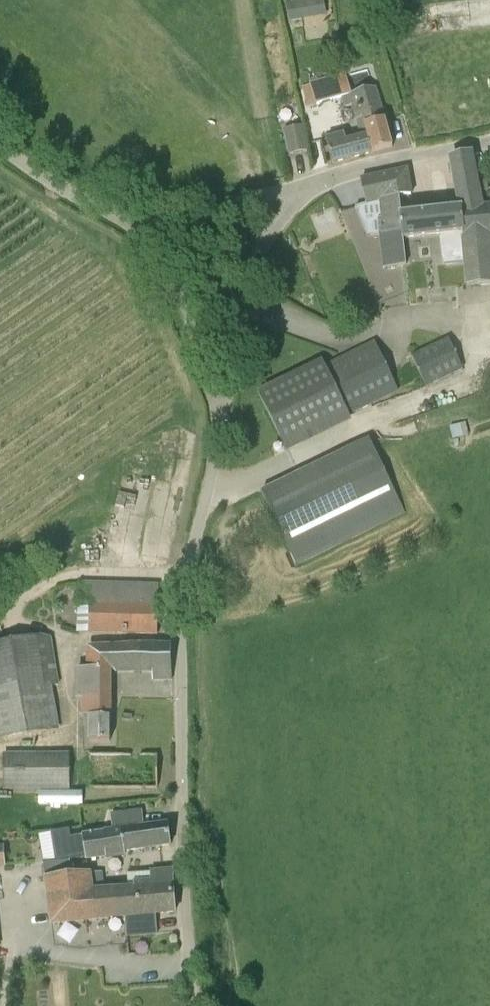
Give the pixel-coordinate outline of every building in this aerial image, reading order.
[(296,25),(328,23),(326,0),(294,0),(296,25)] [(385,119),(376,88),(353,95),(350,85),(348,86),(345,74),(304,85),(310,106),(350,95),(357,120),(358,119),(362,137),(369,135),(374,152),(393,147),(385,119)] [(290,154),(308,151),(303,125),(285,129),(290,154)] [(333,163),(374,152),(369,135),(362,137),(346,141),(344,134),(326,139),(333,163)] [(452,158),(462,203),(403,217),(401,218),(403,239),(405,239),(463,233),(464,249),(468,285),(489,283),(489,237),(484,210),(472,153),(461,156),(452,158)] [(407,261),(405,239),(403,239),(401,218),(403,217),(399,196),(412,194),(408,169),(362,179),(367,204),(381,201),(383,218),(380,219),(382,232),(381,232),(381,234),(383,234),(387,267),(388,267),(388,263),(407,261)] [(449,339),(412,356),(426,386),(463,368),(449,339)] [(399,390),(375,341),(326,365),(323,360),(257,392),(286,451),(352,419),(349,414),(399,390)] [(370,439),(369,439),(262,492),(297,564),(405,511),(370,439)] [(158,634),(159,586),(80,584),(79,605),(91,604),(90,631),(158,634)] [(53,684),(61,683),(50,636),(40,635),(25,636),(0,640),(0,737),(58,728),(53,684)] [(172,679),(171,647),(116,646),(90,647),(89,669),(75,669),(76,700),(82,700),(81,717),(90,717),(89,741),(110,740),(111,669),(124,669),(154,669),(154,679),(167,678),(168,681),(172,679)] [(4,788),(158,788),(158,754),(90,754),(78,755),(4,754),(4,788)] [(71,828),(52,830),(53,838),(54,838),(56,861),(70,859),(86,858),(87,859),(105,856),(105,857),(125,854),(125,851),(160,846),(171,845),(168,823),(144,827),(141,809),(111,813),(114,831),(84,836),(84,835),(72,836),(71,828)] [(71,874),(70,859),(56,861),(44,862),(46,877),(71,874)] [(151,887),(103,890),(92,891),(96,918),(124,915),(126,936),(150,934),(148,914),(176,912),(173,871),(150,872),(151,887)] [(92,891),(103,890),(101,872),(90,873),(90,872),(71,874),(46,877),(44,877),(50,923),(96,918),(92,891)]
